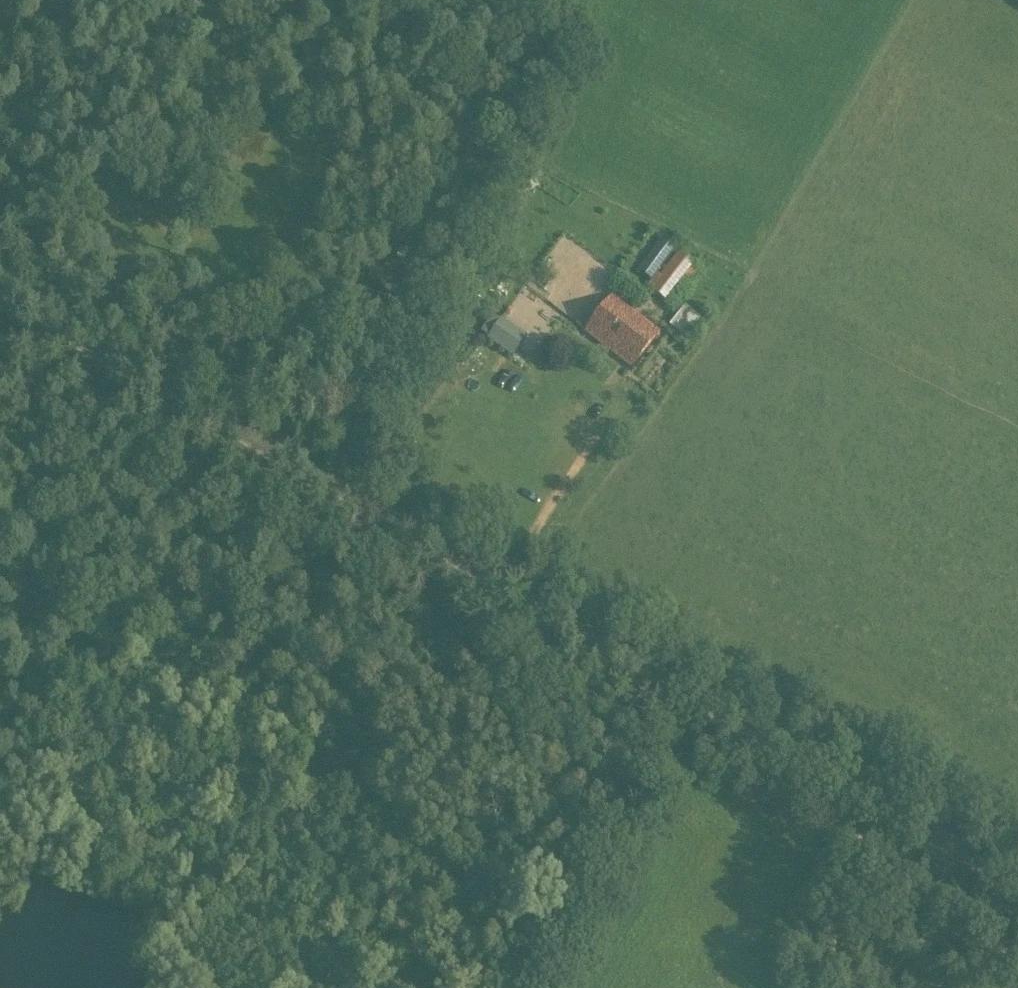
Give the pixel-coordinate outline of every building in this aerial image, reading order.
[(652,282),(657,275),(678,247),(665,237),(638,272),(650,281),(652,282)] [(415,255),(401,248),(396,257),(410,265),(415,255)] [(667,304),(695,268),(677,254),(650,290),(667,304)] [(632,369),(659,334),(612,298),(585,333),(632,369)] [(667,326),(684,338),(698,317),(681,305),(667,326)] [(512,359),(527,337),(502,320),(487,342),(512,359)]
